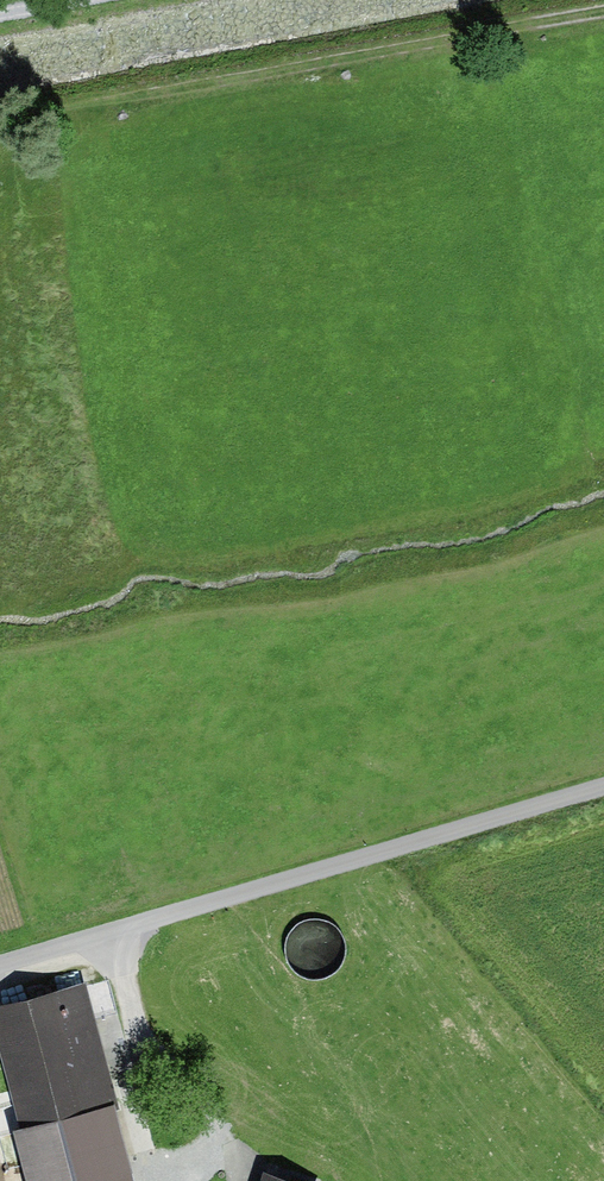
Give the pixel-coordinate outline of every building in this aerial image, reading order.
[(302,926),(293,932),(287,941),(284,951),(286,961),(290,970),(297,976),(305,980),(315,981),(325,979),(333,973),(339,965),(342,955),(341,945),(337,936),(330,929),(322,925),(312,924),(302,926)] [(86,981),(0,1005),(0,1055),(19,1127),(10,1130),(24,1180),(131,1180),(135,1180),(116,1109),(121,1108),(86,981)] [(265,1173),(263,1180),(290,1180),(265,1173)]
